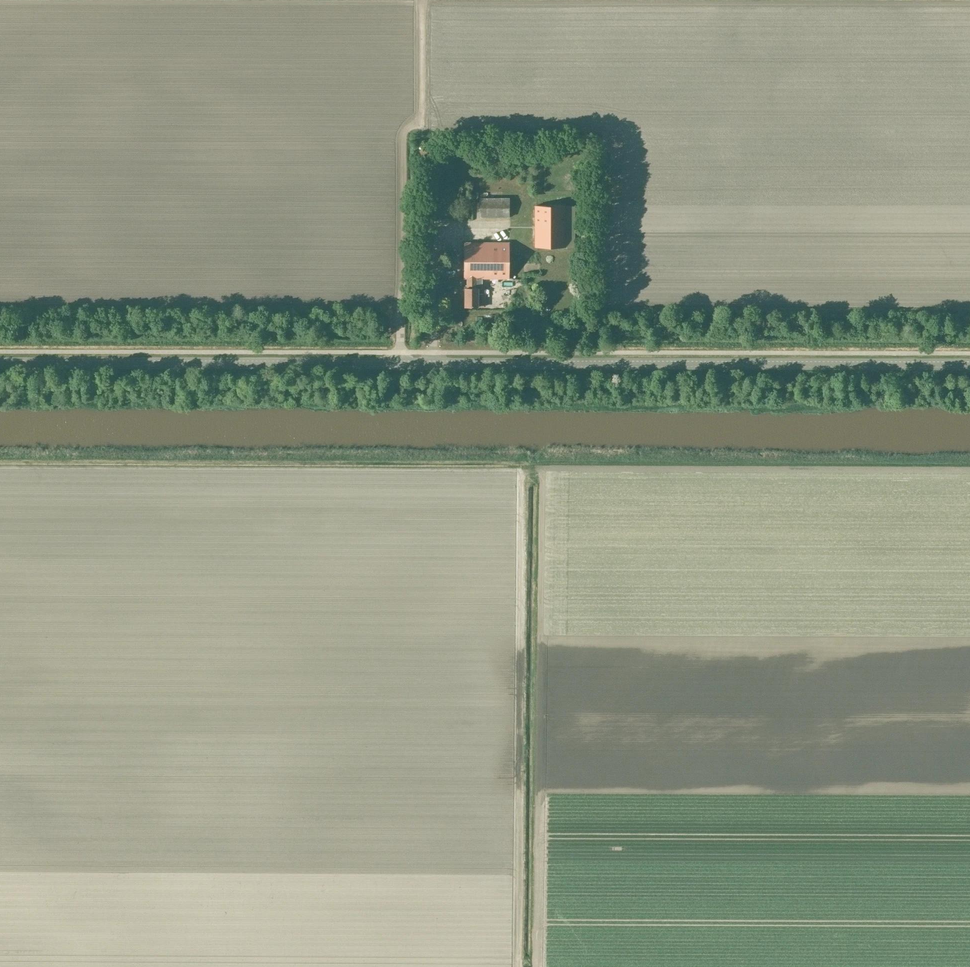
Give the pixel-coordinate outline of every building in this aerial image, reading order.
[(480,218),(509,217),(509,198),(479,198),(480,218)] [(565,221),(534,221),(534,262),(565,262),(565,221)] [(508,243),(464,243),(463,278),(466,278),(466,288),(464,288),(464,306),(484,307),(484,294),(477,294),(477,289),(481,289),(481,278),(508,279),(508,243)]
